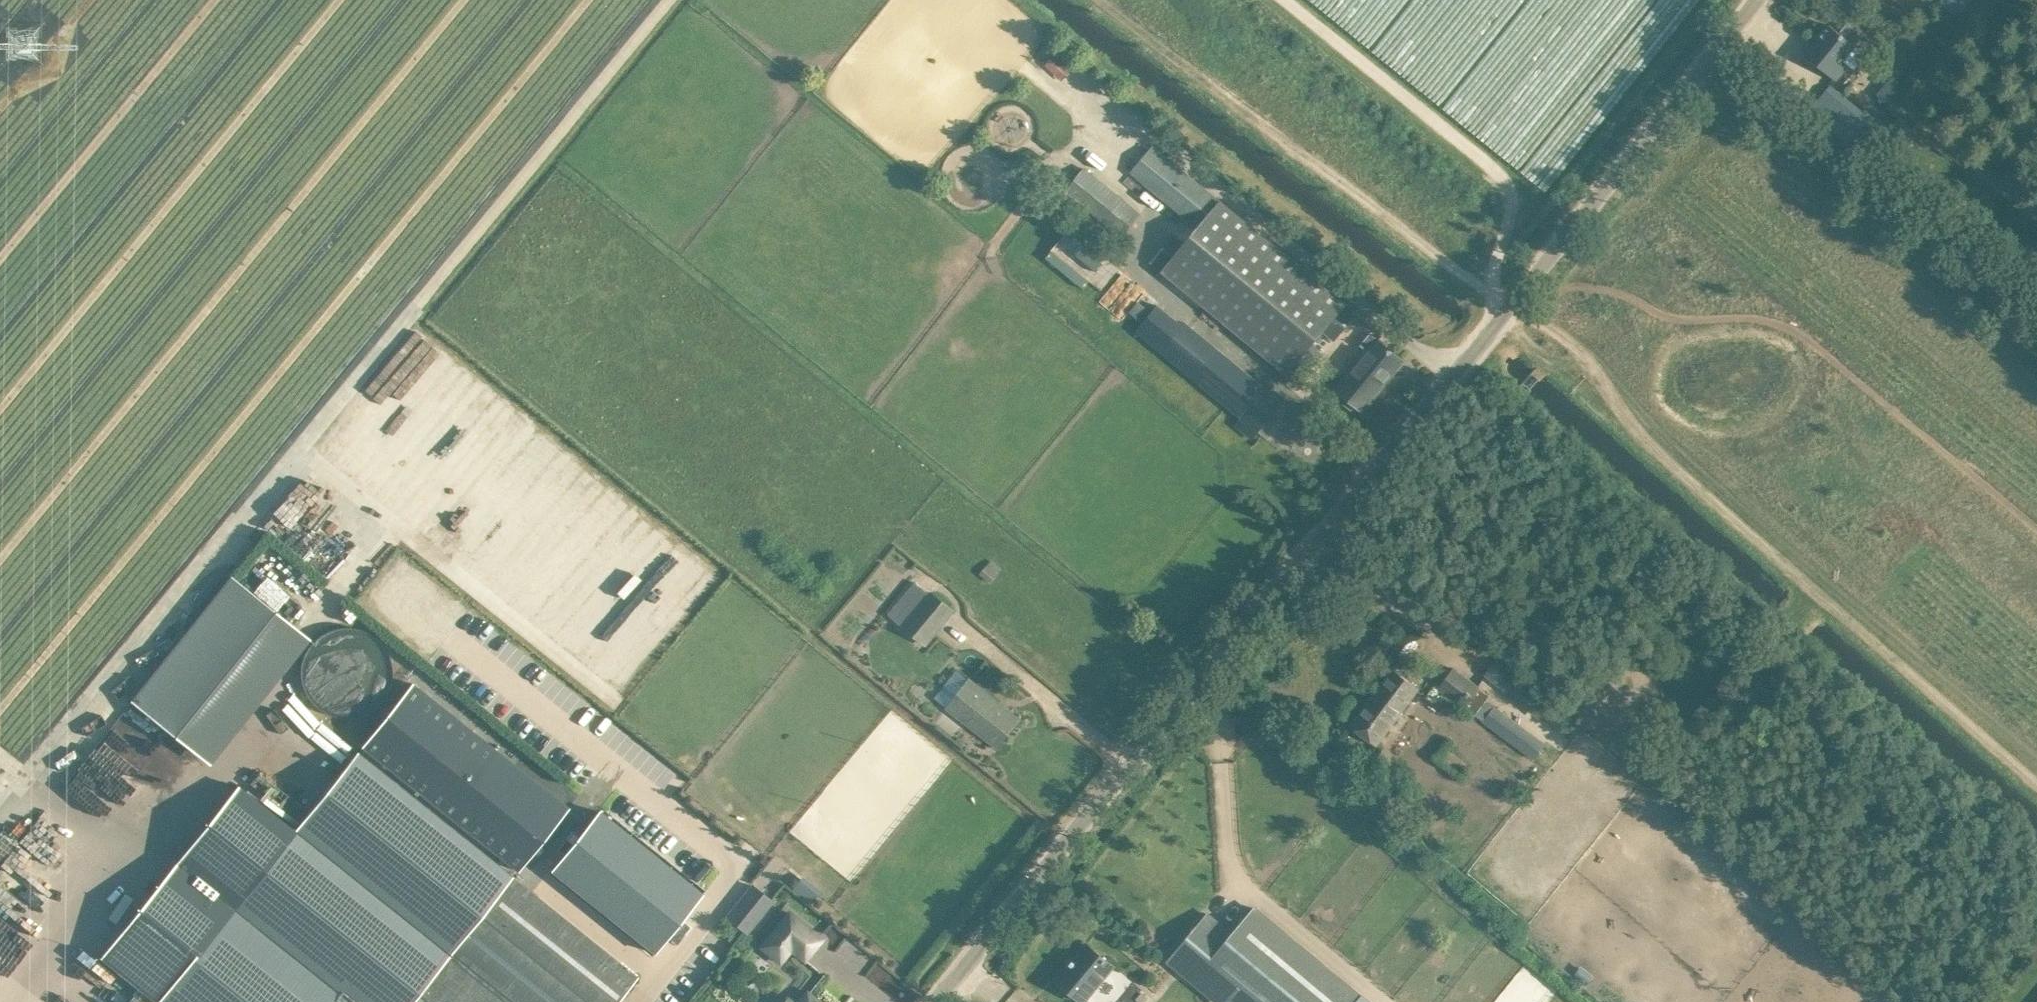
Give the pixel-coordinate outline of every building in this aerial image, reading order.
[(1806,53),(1805,54),(1813,60),(1837,80),(1849,65),(1843,60),(1855,45),(1861,38),(1845,25),(1839,32),(1830,24),(1813,45),(1806,53)] [(1063,79),(1073,68),(1056,52),(1046,64),(1063,79)] [(1890,72),(1875,91),(1889,102),(1904,83),(1890,72)] [(1870,117),(1830,83),(1811,107),(1853,143),(1858,137),(1876,152),(1888,136),(1868,120),(1870,117)] [(1916,127),(1900,112),(1888,126),(1905,140),(1916,127)] [(1356,312),(1153,144),(1130,172),(1199,228),(1187,242),(1174,232),(1151,260),(1298,382),(1323,352),(1311,343),(1323,331),(1334,340),(1356,312)] [(1064,191),(1120,238),(1141,213),(1085,166),(1064,191)] [(1267,389),(1183,319),(1159,348),(1243,418),(1258,431),(1282,402),(1267,389)] [(1362,410),(1376,394),(1404,360),(1371,332),(1361,344),(1369,351),(1337,389),(1344,395),(1341,399),(1352,408),(1355,404),(1362,410)] [(987,565),(981,573),(991,582),(998,574),(987,565)] [(926,646),(956,609),(932,590),(930,593),(915,581),(888,614),(902,625),(901,626),(926,646)] [(363,715),(368,634),(308,630),(304,696),(339,698),(338,714),(363,715)] [(1480,682),(1538,718),(1545,706),(1523,692),(1531,680),(1495,658),(1480,682)] [(1479,688),(1480,686),(1454,666),(1437,687),(1483,720),(1494,704),(1486,698),(1488,695),(1479,688)] [(156,668),(131,700),(194,751),(220,719),(156,668)] [(1419,687),(1410,680),(1394,668),(1351,725),(1376,744),(1419,687)] [(1020,718),(1004,706),(969,679),(947,707),(998,747),(1020,718)] [(413,681),(363,744),(520,868),(557,821),(485,764),(498,749),(413,681)] [(638,976),(514,875),(358,750),(295,830),(238,786),(100,958),(138,987),(134,992),(138,996),(133,1001),(617,1001),(638,976)] [(599,810),(552,869),(656,952),(703,894),(599,810)] [(57,891),(8,857),(24,834),(0,818),(0,961),(7,965),(57,891)] [(753,884),(727,916),(746,932),(772,900),(753,884)] [(1363,992),(1257,903),(1234,931),(1210,910),(1168,960),(1218,1001),(1228,1001),(1232,998),(1236,1001),(1375,1001),(1363,992)] [(789,911),(761,946),(780,961),(791,948),(805,960),(822,938),(789,911)] [(2023,949),(2036,961),(2036,933),(2023,949)] [(1084,1001),(1097,986),(1114,965),(1087,943),(1057,979),(1084,1001)] [(807,992),(798,1001),(819,1001),(807,992)]
